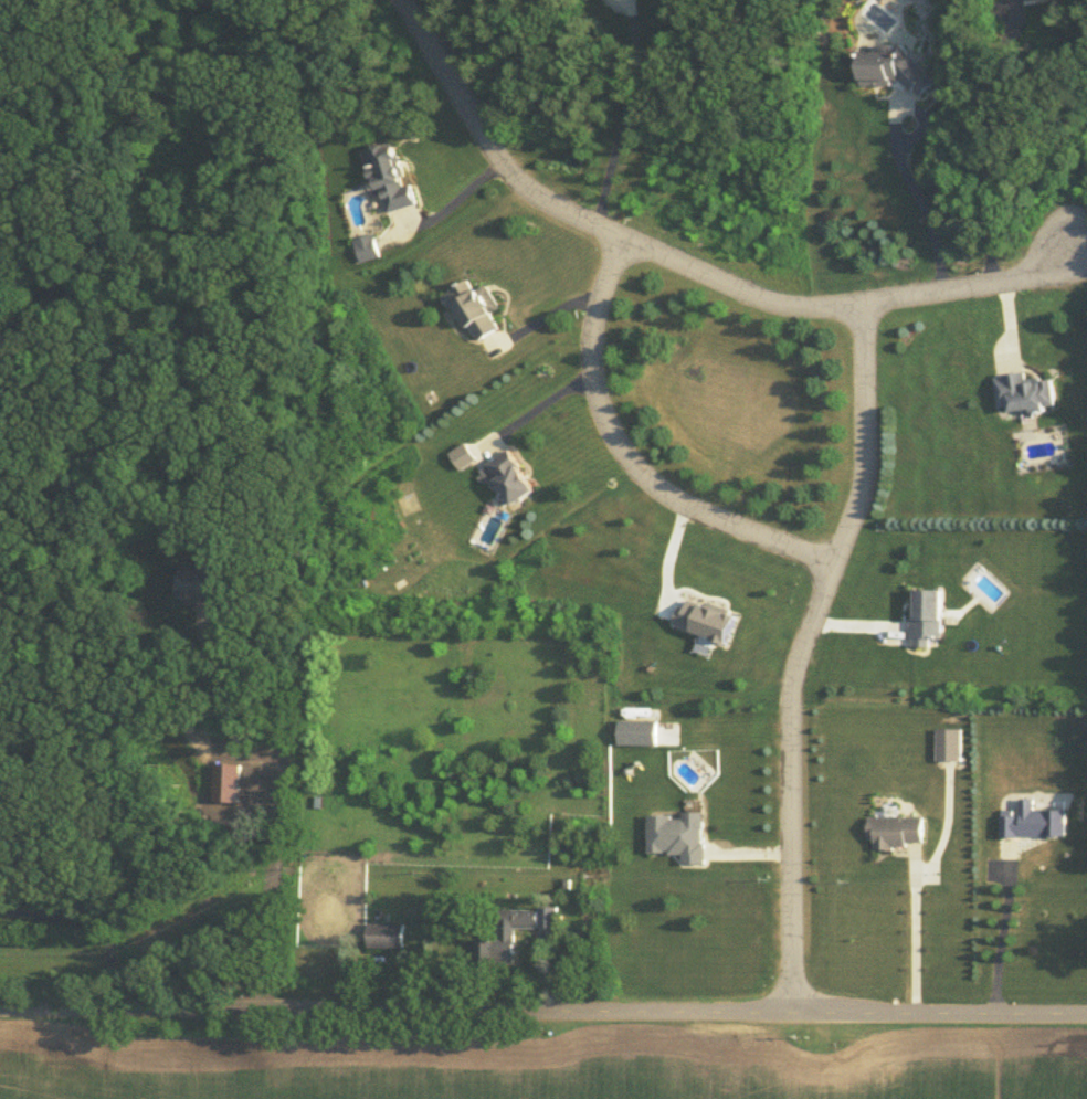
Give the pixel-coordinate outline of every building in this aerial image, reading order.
[(900,77),(912,89),(914,87),(921,94),(937,78),(900,43),(894,49),(891,49),(891,43),(889,41),(884,41),(879,44),(879,49),(862,49),(861,84),(891,84),(891,77),(900,77)] [(390,210),(419,201),(412,182),(405,184),(402,176),(408,175),(397,138),(367,147),(371,162),(368,163),(372,179),(377,178),(379,187),(382,186),(390,210)] [(373,231),(376,236),(382,254),(362,261),(355,237),(373,231)] [(481,338),(500,326),(492,311),(502,305),(487,282),(455,302),(469,326),(472,324),(481,338)] [(1045,409),(1045,404),(1055,403),(1051,377),(1042,378),(1041,373),(1027,376),(1026,368),(1005,371),(1005,374),(995,376),(1000,404),(1010,402),(1011,409),(1032,405),(1032,410),(1045,409)] [(466,440),(477,457),(461,468),(450,452),(466,440)] [(487,462),(509,446),(523,464),(520,465),(537,487),(514,504),(498,482),(495,484),(489,476),(495,472),(487,462)] [(451,561),(456,559),(461,567),(455,570),(451,561)] [(215,603),(217,569),(182,567),(180,602),(215,603)] [(916,588),(924,588),(943,588),(942,636),(931,636),(931,644),(912,644),(912,635),(910,635),(910,617),(915,617),(916,588)] [(727,641),(737,614),(689,596),(686,605),(679,603),(673,621),(727,641)] [(657,719),(657,743),(619,742),(620,718),(657,719)] [(936,727),(961,727),(961,759),(936,759),(936,727)] [(242,761),(215,761),(215,799),(242,800),(242,761)] [(316,793),(324,793),(323,806),(315,806),(316,793)] [(999,834),(999,813),(1020,814),(1020,796),(1033,796),(1033,807),(1065,807),(1065,835),(999,834)] [(707,863),(706,841),(704,841),(704,826),(705,825),(705,820),(703,817),(703,810),(683,810),(684,817),(672,817),(672,813),(648,813),(648,850),(665,850),(665,848),(668,848),(668,853),(682,853),(682,863),(707,863)] [(922,815),(922,841),(907,841),(907,844),(893,844),(893,848),(883,848),(883,847),(874,847),(874,836),(868,836),(868,815),(896,815),(898,813),(904,814),(905,815),(922,815)] [(571,877),(570,886),(562,886),(562,877),(571,877)] [(540,905),(559,905),(559,926),(540,926),(540,905)] [(539,907),(539,927),(516,927),(516,962),(478,962),(478,936),(495,936),(495,938),(499,938),(499,907),(539,907)] [(369,921),(404,921),(404,945),(369,945),(369,943),(369,922),(369,921)]
